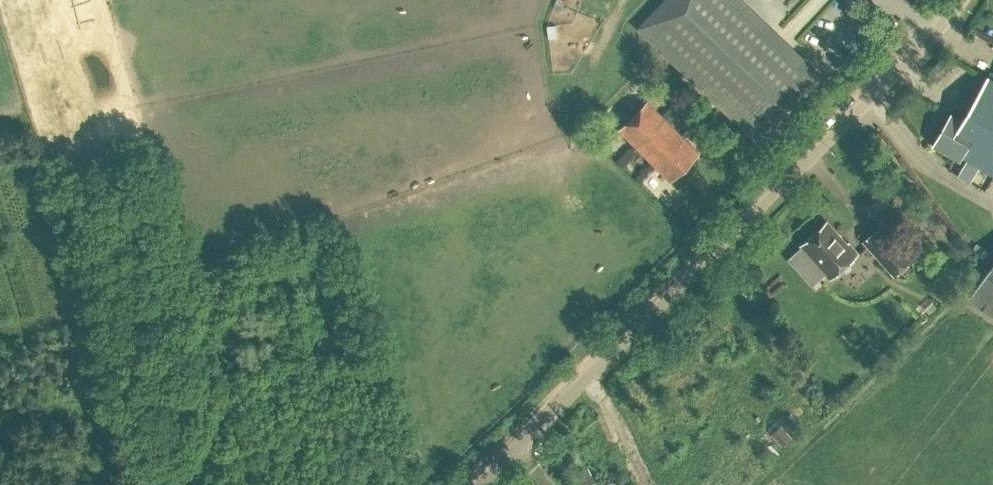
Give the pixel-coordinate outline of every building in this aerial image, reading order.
[(641,28),(763,138),(821,74),(738,0),(666,0),(641,28)] [(992,171),(992,77),(988,74),(963,118),(952,112),(934,143),(957,156),(959,151),(992,171)] [(700,151),(649,100),(621,128),(672,179),(700,151)] [(849,242),(829,220),(802,244),(831,276),(859,251),(850,240),(849,242)] [(865,239),(895,273),(912,258),(882,224),(865,239)] [(992,311),(992,262),(970,296),(992,311)] [(616,474),(596,484),(586,466),(569,474),(574,484),(622,484),(616,474)]
